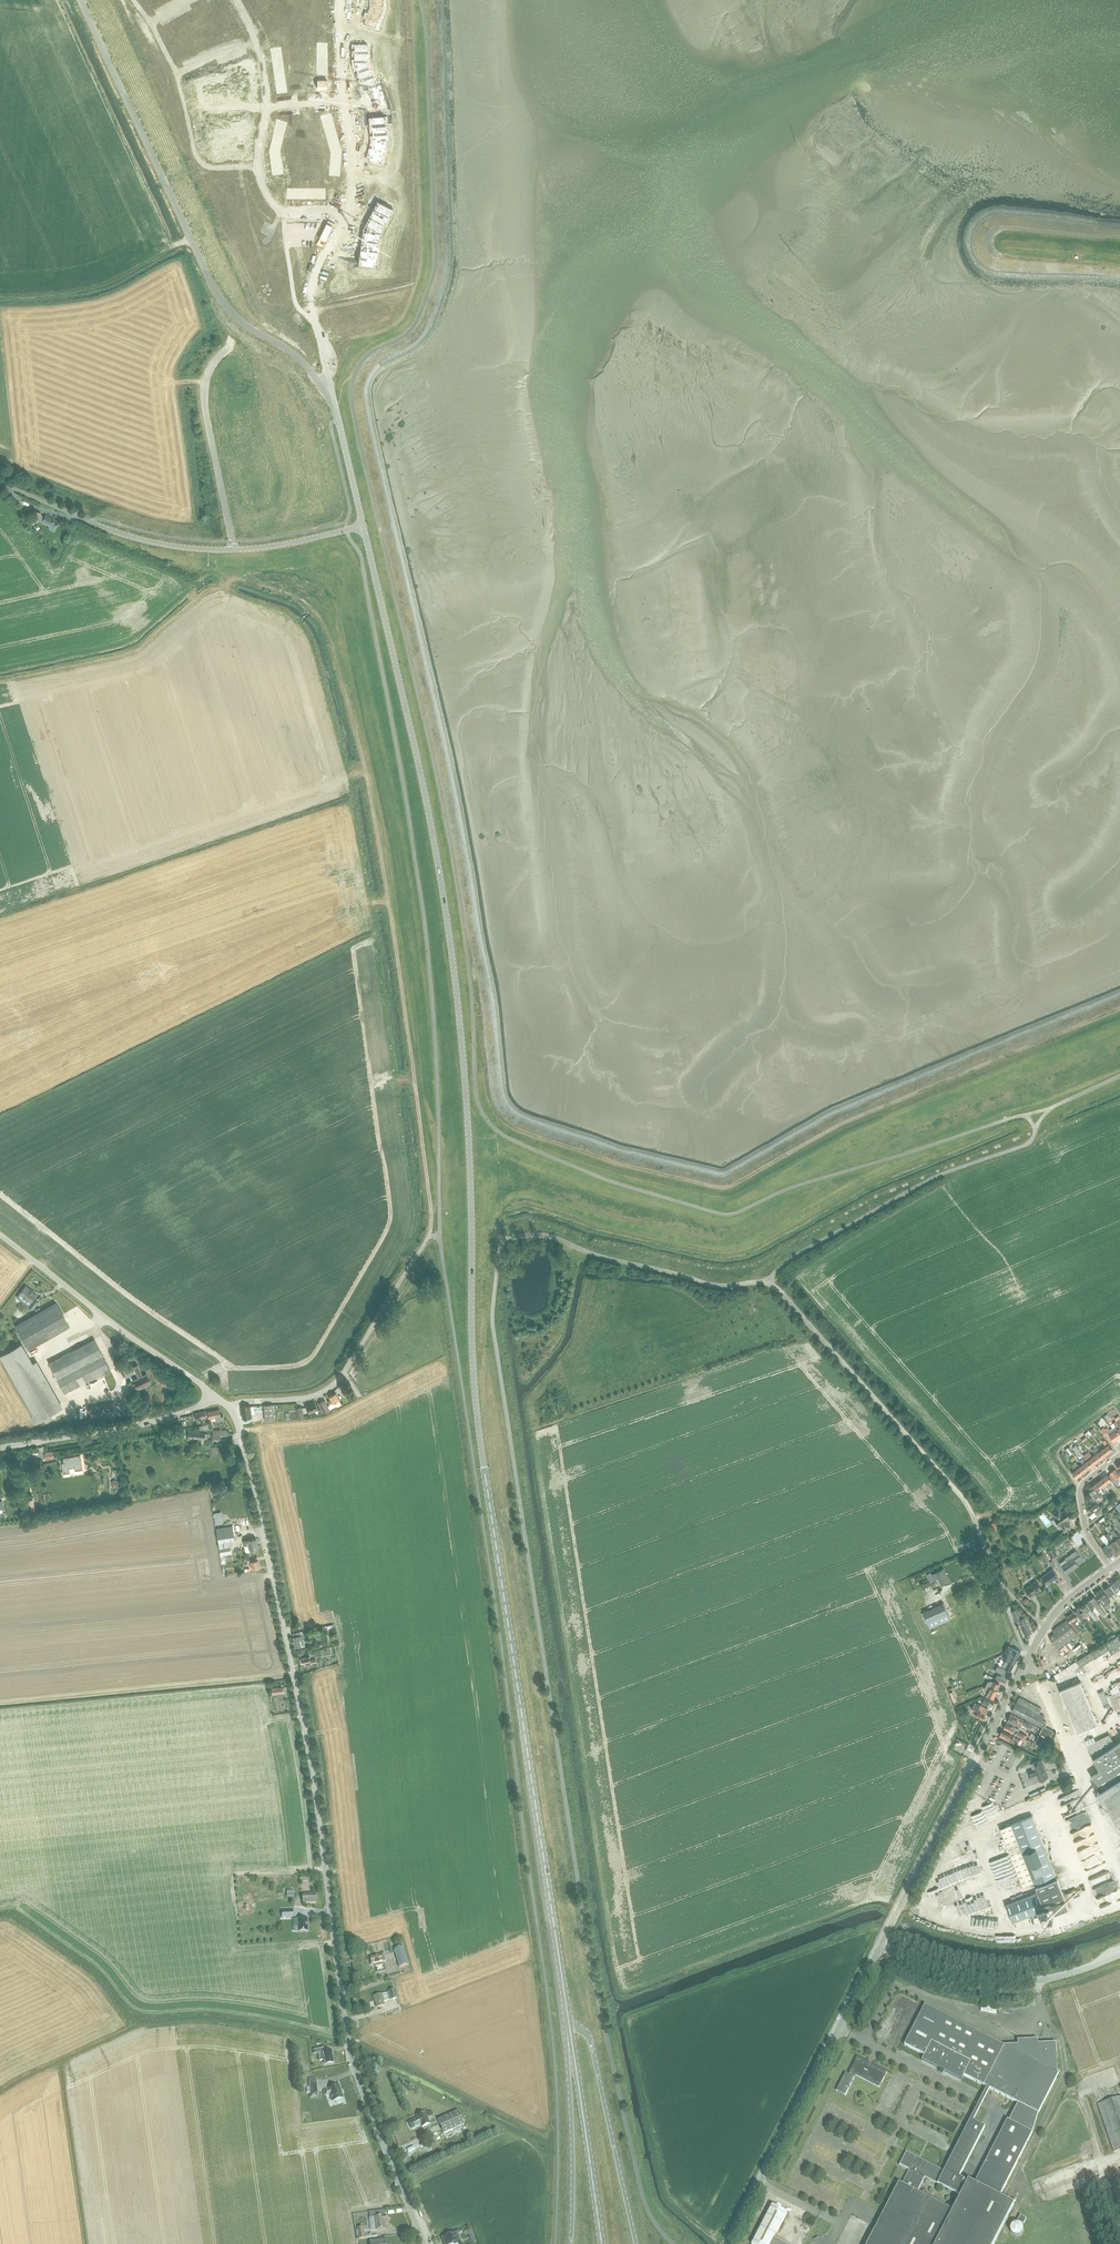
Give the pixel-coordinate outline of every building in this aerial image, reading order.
[(363,18),(364,18),(365,19),(364,21),(363,24),(368,26),(375,29),(376,28),(378,20),(380,16),(380,17),(381,17),(381,16),(382,13),(383,13),(383,12),(382,11),(382,9),(382,6),(383,6),(384,6),(384,5),(384,1),(384,0),(367,0),(367,1),(368,0),(370,0),(370,1),(370,2),(370,4),(370,5),(370,7),(369,8),(369,9),(368,10),(367,10),(366,9),(365,12),(364,14),(364,15),(363,18)] [(328,43),(317,43),(317,52),(328,52),(328,51),(328,50),(328,43)] [(353,50),(352,50),(352,53),(352,54),(352,56),(352,59),(354,59),(354,60),(354,65),(355,68),(357,73),(355,74),(356,77),(356,78),(357,80),(358,83),(359,83),(361,82),(363,88),(364,91),(367,90),(370,89),(373,87),(376,87),(373,79),(373,78),(374,77),(374,76),(372,72),(371,73),(370,70),(369,68),(367,63),(367,62),(367,59),(369,59),(369,55),(369,53),(367,53),(367,46),(367,44),(359,44),(354,44),(354,47),(354,50),(353,50)] [(277,48),(271,49),(272,55),(272,57),(282,56),(281,47),(277,48)] [(282,56),(272,57),(273,65),(283,64),(282,56)] [(283,64),(273,65),(274,69),(274,73),(284,71),(283,64)] [(328,80),(317,80),(317,89),(328,89),(328,82),(328,81),(328,80)] [(286,84),(276,85),(277,94),(287,92),(286,84)] [(331,114),(321,117),(323,125),(333,122),(331,114)] [(368,151),(367,154),(369,154),(370,154),(369,157),(368,160),(381,163),(381,162),(383,156),(383,155),(383,154),(384,151),(385,152),(387,147),(387,146),(386,146),(386,144),(386,141),(387,141),(387,137),(387,136),(387,134),(385,135),(385,134),(385,131),(386,131),(387,131),(386,127),(386,126),(386,125),(385,125),(384,117),(381,117),(376,118),(375,118),(371,118),(372,127),(369,127),(370,130),(370,132),(370,133),(370,136),(372,136),(373,136),(373,138),(373,142),(373,143),(373,144),(372,146),(371,145),(370,145),(369,148),(368,151)] [(277,120),(275,129),(285,131),(287,123),(277,120)] [(333,122),(323,125),(325,132),(335,130),(335,129),(333,122)] [(275,129),(273,135),(284,137),(285,131),(275,129)] [(335,130),(325,132),(327,139),(337,136),(335,130)] [(273,135),(272,141),(282,144),(284,137),(273,135)] [(337,136),(327,139),(329,145),(339,142),(337,136)] [(272,141),(270,151),(280,151),(282,144),(272,141)] [(339,142),(329,145),(331,152),(342,151),(340,147),(339,142)] [(280,151),(270,151),(271,161),(282,159),(280,151)] [(331,160),(341,161),(342,151),(331,152),(331,160)] [(282,166),(272,167),(273,176),(283,174),(282,166)] [(330,167),(329,175),(340,176),(340,172),(341,168),(330,167)] [(296,189),(288,189),(287,194),(288,199),(296,199),(296,189)] [(325,189),(317,189),(317,199),(321,199),(325,199),(325,189)] [(360,253),(362,253),(361,258),(360,262),(362,263),(362,265),(361,265),(361,266),(374,267),(374,265),(374,264),(376,264),(378,246),(377,246),(377,243),(378,242),(377,242),(378,241),(378,240),(379,240),(379,238),(380,235),(380,234),(380,233),(381,231),(382,229),(383,229),(383,228),(382,228),(383,226),(383,225),(384,224),(384,223),(385,223),(386,223),(388,219),(388,218),(389,217),(391,213),(391,212),(390,212),(391,210),(392,209),(384,205),(379,202),(377,205),(376,208),(375,207),(374,208),(373,210),(373,209),(373,210),(372,212),(371,214),(371,215),(372,215),(372,216),(370,219),(369,222),(368,224),(366,227),(367,228),(366,230),(366,232),(365,232),(363,232),(363,234),(363,235),(364,235),(364,238),(363,241),(363,242),(363,244),(363,245),(362,245),(361,245),(361,247),(360,250),(360,252),(360,253)] [(30,519),(36,522),(40,513),(35,510),(30,519)] [(46,515),(43,522),(46,523),(51,525),(49,529),(54,531),(58,521),(46,515)] [(26,1286),(19,1294),(31,1303),(29,1306),(33,1309),(38,1303),(33,1299),(36,1295),(30,1290),(31,1290),(26,1286)] [(37,1313),(16,1325),(19,1331),(16,1332),(18,1336),(21,1335),(29,1349),(70,1327),(56,1303),(42,1311),(37,1313)] [(95,1339),(49,1363),(65,1393),(110,1370),(95,1339)] [(22,1343),(0,1355),(38,1422),(60,1410),(22,1343)] [(133,1367),(138,1378),(134,1380),(138,1389),(151,1383),(147,1374),(143,1376),(138,1364),(133,1367)] [(84,1384),(86,1391),(94,1388),(96,1394),(108,1390),(103,1377),(84,1384)] [(331,1400),(327,1402),(329,1406),(335,1403),(337,1406),(341,1404),(339,1401),(335,1393),(329,1397),(331,1400)] [(324,1413),(330,1410),(325,1400),(319,1403),(324,1413)] [(306,1406),(309,1413),(318,1410),(315,1403),(306,1406)] [(274,1420),(272,1405),(263,1406),(264,1421),(274,1420)] [(250,1406),(241,1407),(242,1418),(251,1417),(251,1415),(254,1415),(253,1406),(250,1406)] [(223,1416),(220,1417),(219,1410),(207,1412),(209,1419),(215,1418),(216,1421),(224,1420),(223,1416)] [(195,1420),(206,1418),(205,1412),(194,1415),(195,1420)] [(1114,1431),(1119,1437),(1119,1436),(1119,1418),(1118,1420),(1116,1421),(1114,1423),(1111,1425),(1112,1428),(1114,1431)] [(1104,1428),(1101,1430),(1106,1437),(1109,1434),(1109,1435),(1114,1441),(1119,1437),(1114,1431),(1112,1428),(1110,1429),(1108,1427),(1105,1429),(1104,1428)] [(209,1437),(209,1434),(208,1434),(205,1434),(194,1433),(194,1432),(188,1431),(187,1441),(193,1441),(193,1439),(207,1440),(207,1437),(209,1437)] [(1105,1440),(1102,1442),(1105,1445),(1106,1446),(1103,1448),(1107,1454),(1112,1449),(1108,1444),(1107,1443),(1105,1440)] [(1067,1454),(1070,1452),(1067,1446),(1061,1451),(1065,1457),(1068,1455),(1067,1454)] [(1094,1448),(1092,1450),(1094,1452),(1093,1453),(1095,1455),(1093,1456),(1097,1462),(1102,1458),(1098,1452),(1096,1451),(1094,1448)] [(1107,1454),(1103,1448),(1098,1452),(1102,1458),(1107,1454)] [(1088,1451),(1083,1455),(1084,1456),(1086,1459),(1087,1460),(1092,1466),(1097,1462),(1093,1456),(1091,1455),(1088,1451)] [(55,1459),(53,1452),(45,1454),(46,1461),(55,1459)] [(75,1471),(82,1470),(80,1456),(73,1457),(63,1458),(64,1463),(65,1463),(65,1465),(62,1465),(63,1474),(70,1473),(69,1468),(75,1468),(75,1471)] [(1084,1456),(1081,1457),(1085,1462),(1082,1464),(1086,1470),(1092,1466),(1087,1460),(1086,1459),(1084,1456)] [(1086,1470),(1082,1464),(1080,1466),(1078,1464),(1076,1461),(1073,1463),(1077,1468),(1081,1474),(1086,1470)] [(1077,1468),(1073,1463),(1071,1465),(1075,1470),(1072,1473),(1076,1478),(1081,1474),(1077,1468)] [(1116,1478),(1119,1476),(1119,1475),(1114,1469),(1110,1472),(1115,1479),(1113,1480),(1115,1484),(1119,1481),(1116,1478)] [(1107,1474),(1102,1479),(1106,1484),(1111,1480),(1108,1475),(1107,1474)] [(1102,1479),(1096,1483),(1101,1488),(1103,1486),(1106,1484),(1102,1479)] [(1101,1488),(1096,1483),(1091,1487),(1093,1490),(1090,1492),(1095,1499),(1101,1495),(1098,1490),(1101,1488)] [(1060,1526),(1061,1525),(1065,1530),(1071,1526),(1067,1521),(1070,1518),(1065,1511),(1061,1513),(1059,1510),(1058,1510),(1054,1513),(1054,1514),(1056,1517),(1054,1518),(1060,1526)] [(224,1532),(217,1533),(218,1542),(220,1552),(220,1555),(222,1564),(224,1564),(223,1555),(231,1554),(230,1550),(229,1540),(235,1540),(233,1531),(233,1526),(223,1527),(224,1532)] [(1118,1549),(1119,1548),(1119,1539),(1112,1529),(1109,1531),(1115,1539),(1112,1541),(1118,1549)] [(1107,1539),(1104,1541),(1107,1545),(1112,1552),(1113,1551),(1114,1552),(1118,1549),(1112,1541),(1107,1534),(1105,1536),(1107,1539)] [(256,1539),(243,1541),(244,1545),(245,1552),(251,1551),(251,1550),(257,1549),(256,1539)] [(1107,1545),(1102,1548),(1103,1550),(1108,1557),(1113,1553),(1112,1552),(1107,1545)] [(1052,1558),(1058,1555),(1055,1549),(1049,1552),(1052,1558)] [(1044,1550),(1039,1553),(1045,1562),(1050,1560),(1044,1550)] [(1061,1563),(1060,1564),(1067,1574),(1079,1566),(1076,1562),(1076,1561),(1081,1558),(1077,1552),(1076,1551),(1067,1557),(1065,1559),(1066,1559),(1061,1563)] [(251,1569),(259,1568),(257,1558),(247,1560),(248,1563),(250,1562),(251,1569)] [(935,1573),(932,1574),(934,1580),(937,1578),(940,1584),(949,1580),(943,1568),(934,1573),(935,1573)] [(1053,1569),(1042,1577),(1047,1585),(1054,1580),(1055,1581),(1059,1578),(1053,1569)] [(1119,1589),(1119,1577),(1113,1582),(1113,1581),(1110,1583),(1111,1584),(1110,1584),(1116,1592),(1119,1589)] [(1036,1581),(1025,1588),(1032,1597),(1035,1595),(1035,1594),(1042,1589),(1036,1581)] [(927,1590),(933,1588),(930,1582),(924,1585),(927,1590)] [(1115,1600),(1113,1598),(1111,1596),(1110,1596),(1114,1592),(1109,1585),(1103,1589),(1113,1602),(1115,1600)] [(1102,1590),(1095,1595),(1101,1603),(1105,1608),(1106,1607),(1108,1609),(1110,1607),(1109,1605),(1108,1603),(1110,1601),(1106,1595),(1102,1590)] [(1105,1614),(1098,1604),(1100,1603),(1094,1596),(1089,1599),(1101,1615),(1102,1617),(1105,1614)] [(1086,1608),(1089,1613),(1095,1620),(1097,1618),(1091,1609),(1094,1607),(1089,1600),(1083,1604),(1086,1608)] [(930,1628),(949,1619),(946,1613),(947,1613),(943,1603),(923,1612),(930,1628)] [(1086,1608),(1083,1604),(1080,1607),(1081,1609),(1079,1611),(1083,1616),(1084,1617),(1089,1613),(1086,1608)] [(1019,1608),(1011,1611),(1015,1620),(1018,1619),(1026,1639),(1027,1640),(1029,1639),(1029,1638),(1028,1638),(1030,1637),(1029,1633),(1032,1632),(1025,1616),(1023,1617),(1019,1608)] [(1080,1620),(1083,1618),(1077,1610),(1074,1612),(1080,1620)] [(1073,1613),(1066,1617),(1070,1623),(1074,1628),(1078,1633),(1080,1630),(1077,1626),(1073,1621),(1077,1618),(1073,1613)] [(1058,1649),(1077,1634),(1066,1620),(1052,1630),(1054,1633),(1049,1637),(1058,1649)] [(299,1632),(292,1633),(295,1647),(301,1646),(301,1647),(305,1646),(304,1641),(302,1635),(300,1636),(299,1632)] [(1054,1676),(1055,1679),(1072,1668),(1073,1670),(1077,1667),(1076,1665),(1078,1664),(1080,1667),(1108,1649),(1111,1654),(1119,1648),(1119,1640),(1117,1635),(1076,1661),(1054,1676)] [(1004,1659),(1006,1660),(1008,1661),(1009,1660),(1013,1662),(1015,1663),(1017,1658),(1021,1652),(1017,1650),(1014,1649),(1014,1648),(1011,1647),(1009,1646),(1008,1646),(1007,1649),(1005,1653),(1006,1654),(1005,1657),(1004,1659)] [(304,1665),(316,1662),(315,1659),(310,1660),(309,1656),(301,1658),(302,1663),(304,1663),(304,1665)] [(996,1668),(995,1670),(997,1671),(1001,1674),(1004,1675),(1005,1673),(1007,1670),(1009,1671),(1010,1672),(1014,1664),(1013,1663),(1009,1661),(1009,1663),(1005,1661),(1004,1662),(1003,1664),(1001,1667),(998,1665),(996,1668)] [(996,1690),(999,1684),(994,1681),(993,1682),(991,1681),(988,1682),(985,1688),(989,1691),(987,1695),(993,1698),(997,1691),(996,1690)] [(1081,1683),(1060,1691),(1076,1732),(1097,1724),(1081,1683)] [(1105,1706),(1111,1704),(1108,1695),(1100,1698),(1102,1701),(1100,1701),(1101,1705),(1098,1706),(1101,1712),(1104,1711),(1105,1714),(1108,1713),(1105,1706)] [(1042,1708),(1019,1697),(1012,1711),(1043,1727),(1036,1741),(1046,1746),(1053,1731),(1045,1726),(1047,1722),(1042,1720),(1044,1716),(1039,1713),(1042,1708)] [(972,1706),(971,1709),(977,1712),(975,1715),(983,1719),(988,1709),(981,1705),(975,1702),(973,1706),(972,1706)] [(1033,1725),(1011,1713),(1007,1720),(1015,1725),(1025,1729),(1026,1726),(1031,1729),(1033,1725)] [(1006,1723),(1003,1728),(1012,1732),(1011,1733),(1015,1734),(1021,1738),(1023,1739),(1029,1742),(1030,1740),(1026,1738),(1027,1736),(1025,1735),(1017,1731),(1017,1729),(1014,1727),(1015,1725),(1007,1720),(1006,1723)] [(1002,1730),(999,1736),(1014,1743),(1017,1745),(1019,1741),(1013,1738),(1012,1739),(1009,1738),(1011,1735),(1002,1730)] [(1115,1745),(1109,1734),(1095,1741),(1093,1737),(1085,1741),(1093,1759),(1100,1771),(1091,1776),(1100,1790),(1097,1792),(1119,1828),(1119,1742),(1115,1745)] [(1033,1770),(1028,1772),(1031,1779),(1037,1776),(1039,1781),(1047,1778),(1043,1768),(1045,1767),(1042,1760),(1034,1763),(1031,1764),(1033,1770)] [(1075,1790),(1053,1799),(1054,1804),(1077,1795),(1075,1790)] [(1067,1901),(1057,1878),(1032,1816),(1000,1828),(1023,1886),(1034,1881),(1038,1892),(1006,1905),(1013,1923),(1018,1921),(1017,1920),(1037,1912),(1040,1918),(1054,1913),(1069,1907),(1066,1901),(1067,1901)] [(987,1862),(993,1882),(1015,1876),(1012,1867),(1006,1869),(1006,1871),(1000,1872),(999,1869),(998,1869),(997,1866),(992,1867),(990,1861),(987,1862)] [(1093,1897),(1119,1887),(1116,1879),(1090,1889),(1093,1897)] [(302,1903),(316,1903),(316,1894),(302,1895),(302,1903)] [(293,1910),(282,1911),(282,1918),(293,1918),(293,1910)] [(300,1919),(293,1919),(294,1927),(295,1927),(298,1927),(298,1929),(299,1932),(300,1932),(303,1932),(308,1931),(308,1929),(308,1927),(308,1923),(308,1921),(308,1919),(305,1919),(300,1919)] [(399,1968),(408,1965),(403,1947),(394,1950),(399,1968)] [(385,1961),(384,1955),(370,1958),(371,1963),(370,1963),(371,1966),(374,1965),(374,1964),(385,1961)] [(375,1999),(376,2008),(384,2006),(383,2002),(389,2001),(387,1994),(382,1995),(373,1997),(374,2000),(375,1999)] [(975,2184),(969,2181),(968,2181),(960,2177),(985,2127),(972,2120),(971,2120),(945,2171),(907,2152),(907,2151),(899,2166),(900,2166),(900,2164),(910,2169),(909,2172),(908,2172),(902,2184),(899,2183),(868,2243),(994,2243),(1014,2204),(1000,2197),(1032,2133),(1038,2114),(1060,2071),(1058,2069),(1057,2060),(1056,2043),(1038,2044),(1038,2039),(1018,2041),(1018,2045),(1004,2046),(925,2005),(905,2045),(925,2055),(922,2060),(961,2081),(964,2076),(1018,2103),(1009,2121),(1007,2120),(975,2184)] [(334,2063),(332,2051),(325,2052),(324,2048),(313,2050),(314,2054),(318,2053),(319,2061),(323,2060),(324,2065),(334,2063)] [(846,2095),(856,2075),(879,2088),(887,2072),(857,2057),(849,2072),(850,2073),(849,2074),(845,2073),(836,2091),(846,2095)] [(317,2094),(316,2080),(309,2080),(310,2087),(307,2088),(307,2093),(311,2093),(311,2095),(317,2094)] [(340,2090),(341,2090),(339,2085),(328,2088),(329,2090),(326,2091),(327,2095),(330,2094),(333,2102),(334,2102),(333,2101),(338,2099),(339,2100),(343,2098),(342,2094),(340,2090)] [(1098,2104),(1114,2152),(1119,2150),(1119,2097),(1098,2104)] [(444,2133),(464,2124),(458,2111),(438,2120),(444,2133)] [(418,2119),(409,2123),(412,2129),(421,2125),(422,2127),(428,2125),(425,2118),(427,2117),(425,2112),(417,2116),(418,2119)] [(774,2238),(787,2213),(773,2205),(752,2243),(786,2243),(774,2238)] [(378,2211),(369,2212),(370,2218),(376,2217),(377,2222),(375,2222),(376,2226),(376,2230),(385,2229),(384,2221),(386,2221),(386,2219),(385,2216),(385,2213),(384,2210),(378,2211)] [(1020,2215),(1017,2221),(1024,2224),(1027,2219),(1020,2215)] [(1011,2229),(1011,2230),(1011,2231),(1011,2232),(1011,2233),(1012,2233),(1012,2234),(1013,2234),(1013,2235),(1014,2235),(1014,2236),(1015,2236),(1016,2236),(1017,2236),(1018,2236),(1019,2236),(1020,2236),(1020,2235),(1021,2235),(1022,2234),(1022,2233),(1023,2233),(1023,2232),(1023,2231),(1023,2230),(1023,2229),(1023,2228),(1023,2227),(1022,2226),(1022,2225),(1021,2225),(1020,2224),(1019,2224),(1018,2223),(1017,2223),(1016,2223),(1015,2224),(1014,2224),(1013,2225),(1012,2226),(1012,2227),(1011,2227),(1011,2228),(1011,2229)] [(444,2236),(447,2243),(451,2243),(452,2243),(458,2241),(454,2232),(449,2234),(444,2236)]
